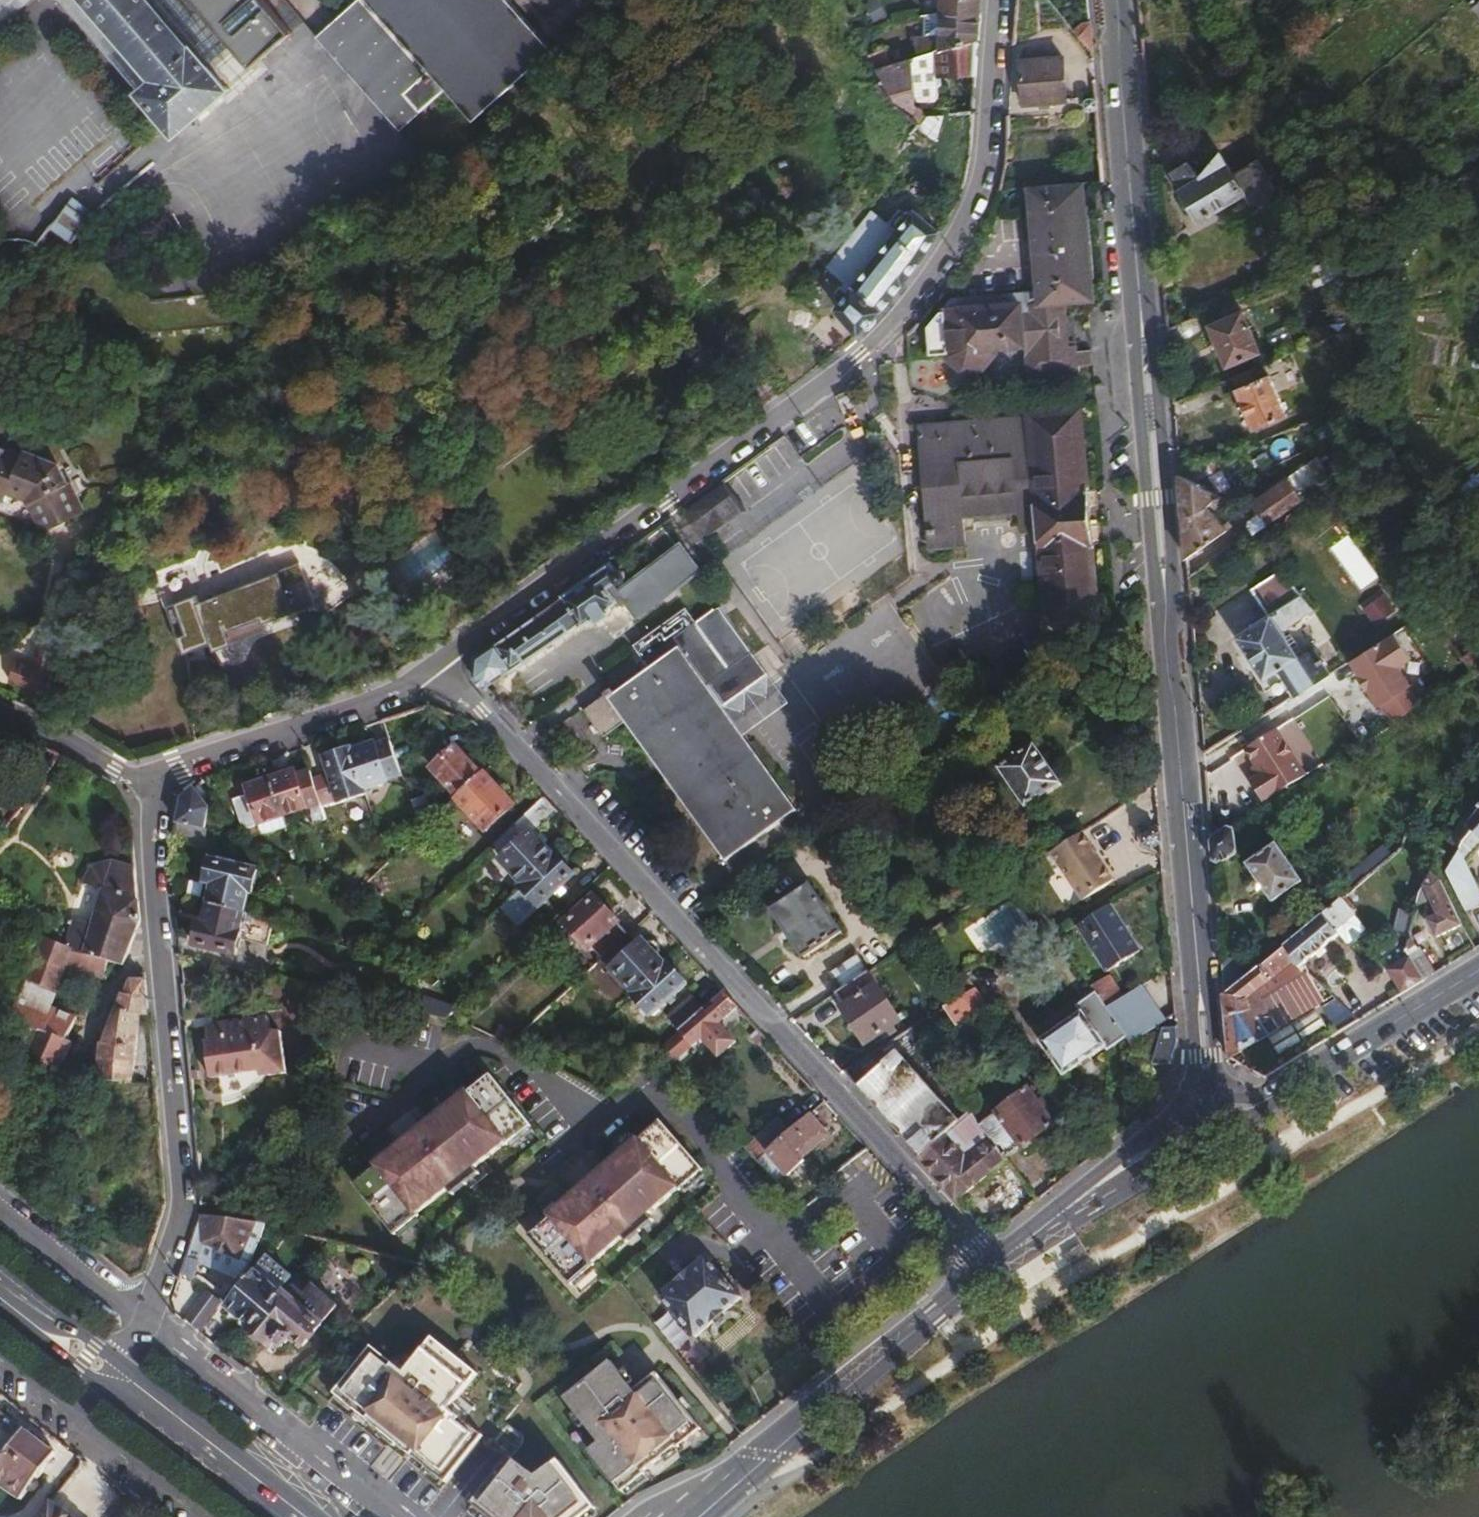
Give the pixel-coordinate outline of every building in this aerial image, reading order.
[(159,81),(144,95),(177,134),(230,89),(210,66),(235,44),(255,67),(270,54),(265,48),(273,40),(279,46),(296,32),(268,0),(89,0),(159,81)] [(371,0),(359,0),(321,34),(403,127),(449,88),(371,0)] [(449,88),(477,117),(555,46),(514,0),(371,0),(449,88)] [(839,26),(888,19),(874,1),(878,0),(829,0),(839,26)] [(942,10),(982,11),(983,0),(943,0),(942,10)] [(1066,14),(1072,8),(1065,0),(1053,0),(1066,14)] [(1270,6),(1283,23),(1296,13),(1290,6),(1297,0),(1277,0),(1270,6)] [(888,19),(839,26),(847,45),(867,69),(980,37),(982,11),(942,10),(941,33),(923,38),(920,20),(907,27),(896,30),(888,19)] [(1077,26),(1094,45),(1092,21),(1088,20),(1084,21),(1080,23),(1077,26)] [(980,37),(867,69),(896,104),(917,121),(916,102),(935,100),(942,84),(942,75),(977,75),(980,37)] [(1064,56),(1021,59),(1024,102),(1066,99),(1064,56)] [(1089,111),(1099,109),(1098,101),(1093,98),(1088,100),(1086,103),(1086,108),(1089,111)] [(1189,159),(1174,170),(1207,218),(1224,207),(1227,211),(1250,197),(1262,204),(1274,196),(1276,184),(1259,158),(1237,172),(1223,153),(1197,169),(1189,159)] [(953,297),(928,325),(930,353),(948,352),(949,357),(962,369),(984,368),(999,352),(998,345),(1027,343),(1029,375),(1081,370),(1079,342),(1072,342),(1068,298),(1093,297),(1084,194),(1035,198),(1042,289),(953,297)] [(54,226),(76,241),(96,212),(74,197),(54,226)] [(834,306),(856,334),(886,303),(913,268),(941,228),(915,209),(911,213),(899,207),(889,219),(890,223),(883,232),(879,232),(872,241),(874,245),(844,284),(847,289),(834,306)] [(1341,279),(1349,275),(1344,248),(1310,266),(1318,283),(1338,273),(1341,279)] [(1245,309),(1212,323),(1229,364),(1262,350),(1245,309)] [(1307,328),(1313,342),(1333,334),(1327,320),(1307,328)] [(1266,363),(1235,376),(1256,425),(1287,413),(1266,363)] [(921,428),(931,544),(967,542),(964,518),(1019,512),(1021,528),(1039,527),(1048,627),(1101,624),(1082,407),(1030,412),(1030,416),(921,428)] [(11,493),(47,454),(28,447),(27,450),(0,440),(0,497),(6,500),(11,493)] [(1207,506),(1218,497),(1192,478),(1229,464),(1227,459),(1237,455),(1236,451),(1182,472),(1184,497),(1186,516),(1207,506)] [(47,454),(11,493),(30,501),(45,530),(86,511),(73,484),(75,483),(64,460),(47,454)] [(1250,523),(1255,531),(1322,483),(1313,470),(1294,482),(1291,476),(1255,502),(1261,511),(1252,517),(1250,523)] [(745,513),(723,482),(685,509),(706,540),(745,513)] [(1440,514),(1447,523),(1478,500),(1478,487),(1440,514)] [(1207,506),(1186,516),(1187,536),(1189,557),(1234,525),(1228,520),(1224,523),(1214,512),(1228,501),(1220,496),(1218,497),(1207,506)] [(674,533),(666,522),(628,549),(636,559),(654,547),(662,557),(620,588),(617,583),(626,577),(626,574),(625,571),(622,570),(619,570),(612,561),(565,594),(563,594),(477,656),(475,677),(485,687),(575,621),(583,622),(587,619),(591,617),(595,617),(607,608),(607,605),(618,597),(620,602),(628,598),(640,614),(701,569),(682,543),(678,546),(670,535),(674,533)] [(440,533),(393,559),(408,588),(456,562),(440,533)] [(200,594),(177,602),(194,649),(315,605),(299,562),(276,570),(282,586),(207,614),(200,594)] [(1285,564),(1251,587),(1269,615),(1238,636),(1265,678),(1280,670),(1298,696),(1303,692),(1309,695),(1328,683),(1328,675),(1334,672),(1317,645),(1305,651),(1291,632),(1286,636),(1282,630),(1314,609),(1285,564)] [(1375,624),(1393,610),(1383,596),(1364,610),(1375,624)] [(753,651),(719,606),(645,659),(652,669),(614,696),(613,694),(584,714),(604,740),(625,726),(727,860),(800,808),(725,707),(708,684),(753,651)] [(1414,662),(1400,638),(1356,664),(1385,711),(1390,708),(1400,724),(1436,702),(1424,684),(1418,688),(1407,670),(1414,662)] [(1311,779),(1279,730),(1235,758),(1267,807),(1311,779)] [(398,763),(390,739),(353,751),(365,788),(388,780),(384,768),(398,763)] [(1036,745),(1001,768),(1028,808),(1064,784),(1036,745)] [(353,751),(352,748),(325,758),(330,771),(314,777),(323,803),(339,798),(340,801),(366,793),(365,788),(353,751)] [(434,769),(459,796),(481,775),(456,748),(434,769)] [(296,772),(273,780),(285,816),(308,808),(300,782),(296,772)] [(515,806),(483,772),(481,775),(459,796),(457,798),(488,831),(515,806)] [(323,803),(314,777),(300,782),(308,808),(323,803)] [(285,816),(273,780),(250,788),(252,793),(235,799),(245,829),(262,823),(285,816)] [(214,807),(194,788),(181,797),(177,822),(207,829),(214,807)] [(558,810),(545,797),(492,849),(527,886),(555,857),(534,834),(558,810)] [(1465,898),(1478,890),(1478,879),(1469,861),(1478,849),(1478,805),(1476,803),(1454,836),(1465,845),(1449,870),(1465,898)] [(285,816),(262,823),(263,830),(269,833),(289,827),(285,816)] [(202,845),(207,829),(177,822),(175,838),(202,845)] [(1237,854),(1237,830),(1231,828),(1213,839),(1216,862),(1222,864),(1237,854)] [(1052,852),(1084,901),(1115,881),(1083,832),(1052,852)] [(1348,893),(1402,848),(1396,840),(1342,885),(1348,893)] [(1277,846),(1249,866),(1274,901),(1303,880),(1277,846)] [(74,948),(114,959),(124,963),(139,904),(134,852),(111,853),(86,869),(83,884),(104,889),(95,924),(73,917),(73,920),(70,920),(69,923),(72,924),(66,945),(74,948)] [(577,873),(558,854),(555,857),(527,886),(525,889),(544,908),(577,873)] [(215,884),(210,902),(246,910),(251,893),(254,893),(260,871),(213,859),(207,882),(215,884)] [(1442,878),(1434,874),(1423,898),(1421,905),(1432,898),(1436,905),(1431,907),(1435,916),(1432,918),(1441,936),(1468,925),(1442,878)] [(811,885),(773,910),(804,958),(843,932),(811,885)] [(595,946),(604,956),(629,932),(620,923),(623,919),(598,892),(566,923),(591,949),(595,946)] [(520,894),(498,914),(515,932),(537,911),(520,894)] [(1344,896),(1286,945),(1306,975),(1313,971),(1307,965),(1342,934),(1339,930),(1358,914),(1344,896)] [(246,910),(210,902),(205,924),(197,922),(192,944),(239,955),(243,939),(270,945),(277,921),(246,910)] [(1107,906),(1073,928),(1103,973),(1135,951),(1107,906)] [(604,956),(603,957),(638,993),(668,964),(645,940),(644,942),(639,937),(636,940),(629,932),(604,956)] [(1413,957),(1428,979),(1438,972),(1431,960),(1427,959),(1412,934),(1408,949),(1413,957)] [(69,965),(108,977),(114,959),(74,948),(66,945),(44,936),(10,1020),(37,1031),(28,1057),(61,1070),(79,1016),(53,1007),(69,965)] [(1306,975),(1286,945),(1242,981),(1227,993),(1234,1058),(1313,1007),(1297,982),(1306,975)] [(842,990),(870,971),(860,955),(832,974),(842,990)] [(1225,956),(1227,993),(1242,981),(1240,956),(1225,956)] [(1413,957),(1392,971),(1406,992),(1428,979),(1413,957)] [(638,993),(635,996),(653,1016),(688,982),(669,962),(668,964),(638,993)] [(1109,1007),(1129,1036),(1133,1041),(1165,1021),(1146,991),(1175,974),(1175,966),(1109,1007)] [(842,990),(836,994),(865,1043),(902,1019),(870,971),(842,990)] [(938,990),(948,1004),(962,1025),(989,1004),(980,993),(985,989),(981,984),(977,988),(965,972),(938,990)] [(104,1047),(100,1083),(133,1086),(142,1017),(150,1015),(147,980),(130,979),(126,992),(124,992),(107,1048),(104,1047)] [(685,1025),(680,1030),(693,1045),(702,1037),(721,1021),(740,1005),(725,989),(706,1006),(685,1025)] [(1129,1036),(1109,1007),(1099,991),(1078,1006),(1083,1013),(1042,1042),(1065,1075),(1107,1046),(1109,1049),(1129,1036)] [(673,1012),(685,1025),(706,1006),(694,993),(673,1012)] [(411,994),(397,1008),(416,1012),(428,1001),(411,994)] [(428,1001),(416,1012),(448,1020),(461,1008),(430,998),(428,1001)] [(948,1004),(914,1027),(928,1047),(962,1025),(948,1004)] [(272,1019),(220,1023),(221,1034),(210,1035),(211,1041),(208,1041),(212,1078),(263,1073),(267,1076),(289,1074),(284,1031),(274,1033),(272,1019)] [(738,1039),(721,1021),(702,1037),(720,1056),(738,1039)] [(221,1034),(220,1023),(209,1024),(210,1035),(221,1034)] [(693,1045),(680,1030),(658,1050),(674,1067),(696,1048),(693,1045)] [(1144,1040),(1142,1047),(1148,1057),(1156,1060),(1164,1035),(1155,1033),(1144,1040)] [(889,1043),(847,1072),(853,1079),(921,1157),(919,1159),(956,1200),(1010,1160),(982,1120),(975,1110),(960,1122),(899,1053),(897,1054),(889,1043)] [(534,1126),(493,1075),(471,1093),(466,1086),(430,1115),(434,1120),(400,1147),(397,1142),(373,1161),(378,1168),(356,1185),(397,1236),(421,1216),(420,1214),(507,1144),(509,1146),(534,1126)] [(1029,1089),(982,1120),(1010,1160),(1057,1126),(1029,1089)] [(791,1130),(768,1149),(788,1173),(805,1159),(802,1156),(829,1133),(811,1112),(791,1130)] [(757,1137),(768,1149),(791,1130),(781,1118),(757,1137)] [(552,1217),(531,1236),(575,1284),(598,1263),(596,1261),(680,1187),(682,1188),(705,1167),(662,1119),(641,1137),(635,1131),(602,1162),(606,1166),(574,1195),(570,1190),(546,1211),(552,1217)] [(245,1259),(259,1222),(203,1214),(205,1243),(245,1259)] [(189,1255),(184,1272),(196,1279),(202,1261),(189,1255)] [(743,1300),(709,1258),(662,1298),(698,1339),(743,1300)] [(255,1327),(283,1294),(257,1273),(230,1305),(255,1327)] [(287,1294),(284,1292),(283,1294),(255,1327),(253,1329),(272,1345),(276,1341),(285,1348),(295,1337),(306,1347),(340,1307),(315,1286),(305,1296),(294,1287),(287,1294)] [(200,1328),(223,1301),(210,1289),(186,1317),(200,1328)] [(449,1484),(486,1436),(454,1409),(481,1375),(434,1339),(407,1373),(374,1348),(336,1395),(449,1484)] [(614,1363),(567,1399),(603,1444),(592,1452),(624,1493),(703,1431),(660,1375),(636,1392),(614,1363)] [(17,1500),(55,1453),(0,1409),(0,1487),(17,1500)] [(512,1456),(477,1504),(493,1516),(590,1516),(598,1508),(560,1461),(539,1477),(512,1456)]
